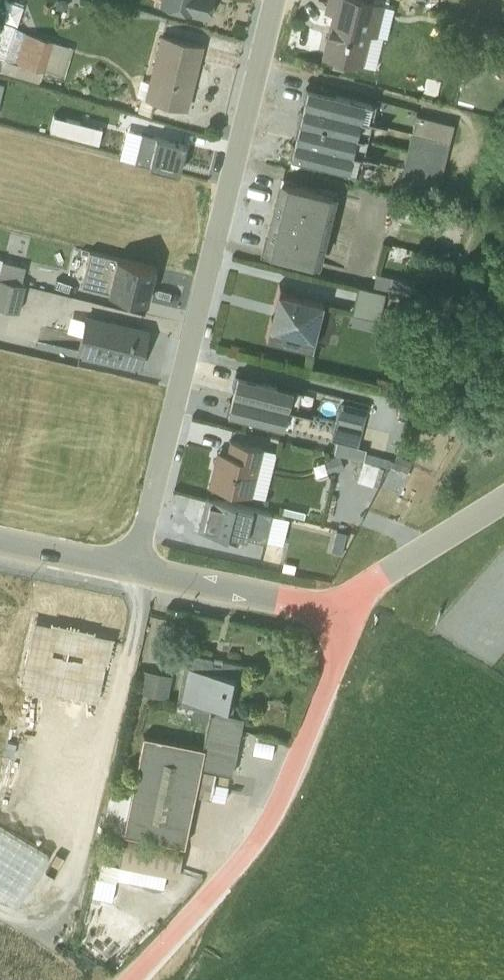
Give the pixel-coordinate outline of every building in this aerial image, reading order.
[(159,4),(208,17),(212,0),(160,0),(159,4)] [(361,65),(368,34),(376,36),(384,4),(368,0),(326,0),(323,11),(331,13),(320,55),(361,65)] [(39,84),(43,72),(63,78),(73,48),(0,26),(0,72),(39,84)] [(201,46),(160,34),(148,81),(145,80),(140,79),(135,96),(140,97),(137,112),(149,115),(153,101),(183,107),(186,107),(201,46)] [(375,105),(305,88),(302,101),(304,101),(303,105),(371,121),(375,105)] [(367,138),(371,121),(359,119),(303,105),(301,109),(300,109),(297,122),(367,138)] [(453,124),(415,114),(411,132),(448,142),(453,124)] [(367,138),(297,122),(294,135),(295,135),(295,139),(363,155),(367,138)] [(448,142),(411,132),(407,149),(444,159),(448,142)] [(141,133),(134,162),(178,173),(185,143),(141,133)] [(291,144),(288,157),(358,174),(363,155),(295,139),(293,144),(291,144)] [(403,165),(440,175),(444,159),(407,149),(403,165)] [(403,165),(398,184),(436,193),(440,175),(403,165)] [(318,268),(337,189),(317,184),(315,189),(283,181),(265,249),(298,258),(297,263),(318,268)] [(395,221),(419,228),(424,212),(400,205),(395,221)] [(74,248),(66,282),(146,301),(154,267),(74,248)] [(376,275),(372,289),(410,297),(413,283),(376,275)] [(24,284),(0,278),(0,317),(8,319),(10,310),(18,311),(24,284)] [(384,292),(357,285),(351,312),(378,319),(384,292)] [(276,291),(265,336),(311,348),(323,302),(276,291)] [(138,366),(147,330),(84,314),(83,318),(69,315),(66,332),(79,335),(76,351),(76,353),(138,366)] [(240,391),(239,395),(238,401),(228,399),(225,413),(289,429),(294,409),(295,408),(299,391),(235,374),(231,388),(240,391)] [(366,407),(365,406),(340,399),(335,418),(361,424),(366,407)] [(408,416),(411,401),(401,399),(397,414),(408,416)] [(326,450),(361,459),(364,448),(355,445),(361,424),(335,418),(326,450)] [(275,451),(228,438),(225,452),(216,450),(212,467),(215,468),(211,486),(264,498),(275,451)] [(393,453),(387,480),(405,484),(412,457),(393,453)] [(342,469),(337,454),(324,458),(328,473),(342,469)] [(363,460),(356,480),(372,485),(378,465),(363,460)] [(205,497),(197,530),(225,536),(226,533),(263,542),(271,512),(205,497)] [(281,506),(279,513),(303,519),(305,511),(281,506)] [(223,662),(221,663),(213,661),(211,658),(187,654),(177,706),(208,713),(202,749),(143,738),(131,793),(111,789),(100,833),(183,849),(200,771),(231,776),(243,719),(232,716),(242,666),(223,662)] [(171,677),(143,671),(138,694),(167,700),(171,677)] [(21,906),(50,855),(0,827),(0,895),(21,906)] [(107,869),(178,881),(183,851),(100,836),(99,843),(111,845),(107,869)]
